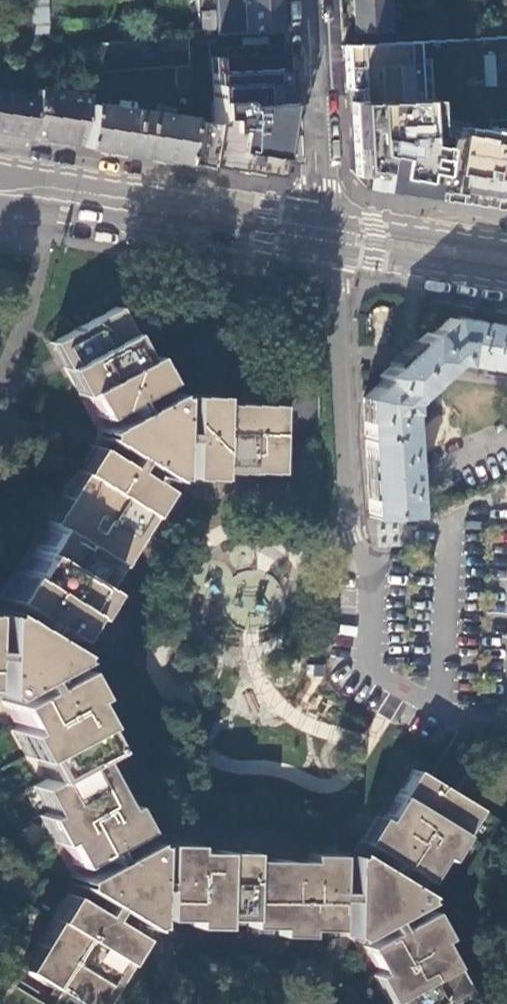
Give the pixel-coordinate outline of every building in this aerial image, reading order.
[(31,33),(47,32),(45,0),(29,0),(31,33)] [(281,0),(245,0),(246,34),(283,32),(281,0)] [(386,0),(350,0),(351,33),(387,31),(386,0)] [(387,31),(351,33),(351,46),(387,44),(387,31)] [(186,37),(129,40),(98,42),(92,71),(176,66),(177,97),(190,96),(186,37)] [(485,61),(506,61),(506,39),(485,39),(485,61)] [(345,104),(348,171),(368,174),(365,190),(406,196),(407,190),(429,193),(428,200),(506,212),(506,136),(458,129),(433,126),(431,101),(429,42),(387,44),(351,46),(342,46),(345,104)] [(181,161),(270,174),(273,152),(289,154),(284,53),(209,56),(212,122),(208,122),(187,118),(181,161)] [(87,96),(36,88),(35,96),(28,137),(51,140),(80,144),(86,102),(87,96)] [(0,91),(0,132),(2,133),(28,137),(35,96),(0,91)] [(187,118),(86,102),(80,144),(79,146),(130,153),(181,161),(187,118)] [(71,332),(49,345),(55,355),(63,370),(65,372),(91,419),(100,434),(94,444),(76,473),(44,523),(29,547),(3,589),(0,594),(0,716),(8,731),(36,784),(97,751),(110,744),(59,653),(70,636),(168,479),(271,481),(272,456),(273,438),(273,425),(274,399),(170,395),(119,306),(71,332)] [(413,515),(406,404),(450,362),(506,371),(506,326),(451,318),(431,337),(427,334),(410,349),(379,377),(383,381),(362,400),(369,517),(413,515)] [(307,935),(330,936),(352,936),(355,943),(374,975),(389,1003),(444,1003),(451,1000),(472,988),(444,937),(430,911),(422,897),(445,860),(475,810),(453,796),(441,789),(427,780),(402,767),(352,855),(306,853),(278,853),(251,852),(251,845),(146,843),(97,751),(36,784),(22,792),(51,845),(73,884),(66,895),(20,968),(62,994),(78,1003),(94,1003),(144,924),(167,924),(189,925),(206,924),(218,924),(240,925),(240,934),(307,935)]
